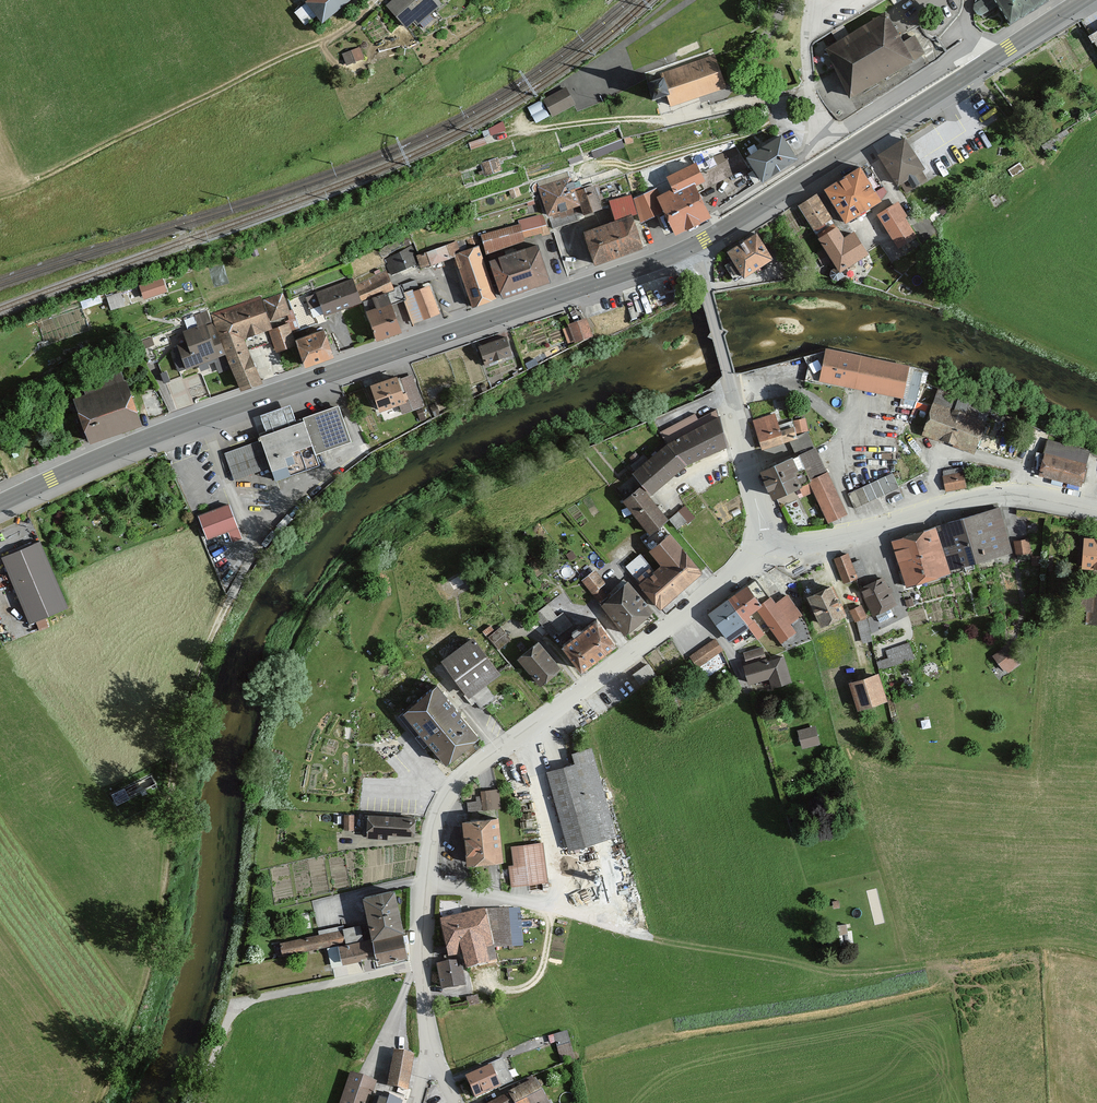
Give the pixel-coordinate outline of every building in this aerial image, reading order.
[(291,12),(301,24),(313,16),(317,21),(345,0),(307,0),(291,12)] [(378,4),(398,28),(406,21),(412,29),(424,19),(419,13),(432,2),(431,0),(383,0),(378,4)] [(1044,0),(983,0),(972,7),(979,17),(995,7),(1006,24),(1044,0)] [(908,61),(883,15),(820,49),(845,94),(908,61)] [(358,58),(355,48),(340,53),(343,63),(358,58)] [(722,85),(712,56),(656,74),(659,82),(649,85),(654,100),(660,98),(664,97),(666,104),(722,85)] [(569,105),(561,90),(540,100),(548,116),(569,105)] [(791,159),(777,135),(740,157),(746,167),(754,180),(791,159)] [(904,139),(876,156),(895,186),(899,183),(905,193),(926,179),(920,170),(923,168),(904,139)] [(740,157),(733,146),(693,167),(699,181),(691,184),(696,194),(746,167),(740,157)] [(693,167),(691,164),(663,177),(668,189),(671,194),(691,184),(699,181),(693,167)] [(879,200),(859,168),(822,191),(842,223),(879,200)] [(576,205),(570,179),(535,188),(542,214),(576,205)] [(668,189),(658,194),(652,197),(659,212),(669,234),(707,216),(696,194),(691,184),(671,194),(668,189)] [(594,185),(576,190),(582,214),(600,209),(594,185)] [(656,188),(631,199),(639,221),(659,212),(652,197),(658,194),(656,188)] [(830,219),(816,195),(797,206),(811,230),(830,219)] [(633,211),(629,196),(608,202),(612,217),(633,211)] [(915,236),(894,203),(876,214),(897,247),(915,236)] [(541,231),(537,215),(517,219),(518,224),(479,235),(484,254),(523,239),(522,235),(541,231)] [(639,247),(628,216),(580,233),(591,264),(639,247)] [(840,237),(834,227),(815,237),(835,271),(864,254),(851,231),(840,237)] [(770,257),(754,233),(724,253),(739,277),(770,257)] [(459,251),(455,240),(417,253),(421,264),(453,253),(459,251)] [(548,280),(536,242),(483,259),(496,297),(548,280)] [(483,259),(478,245),(459,251),(453,253),(471,306),(496,297),(483,259)] [(416,262),(411,249),(387,257),(392,271),(416,262)] [(356,287),(362,300),(393,287),(388,274),(356,287)] [(162,289),(158,278),(135,286),(139,297),(162,289)] [(358,301),(350,278),(315,291),(324,313),(358,301)] [(438,313),(428,285),(401,294),(411,322),(438,313)] [(399,330),(386,292),(371,297),(374,308),(366,311),(375,338),(399,330)] [(289,311),(281,293),(262,300),(269,319),(289,311)] [(268,326),(258,298),(211,315),(237,388),(258,380),(242,336),(268,326)] [(222,353),(206,310),(190,315),(194,326),(179,332),(183,342),(173,346),(181,368),(222,353)] [(591,334),(585,317),(568,323),(574,340),(591,334)] [(287,324),(268,330),(274,349),(293,344),(291,339),(287,324)] [(291,339),(293,344),(299,364),(331,354),(323,329),(291,339)] [(505,337),(478,347),(484,363),(512,354),(505,337)] [(910,368),(827,354),(822,384),(905,398),(910,368)] [(136,422),(119,372),(82,385),(85,393),(67,400),(81,441),(136,422)] [(409,372),(369,386),(376,408),(398,401),(402,412),(420,405),(409,372)] [(990,406),(938,387),(921,433),(974,452),(990,406)] [(268,435),(223,451),(234,480),(270,467),(275,481),(320,465),(316,453),(352,440),(339,405),(296,421),(290,403),(260,414),(268,435)] [(382,408),(384,414),(399,409),(397,403),(382,408)] [(775,413),(755,419),(762,447),(793,438),(797,437),(796,436),(793,424),(779,428),(775,413)] [(686,465),(725,449),(717,418),(673,438),(633,470),(654,494),(686,465)] [(797,437),(793,438),(799,454),(814,448),(807,432),(796,436),(797,437)] [(1091,450),(1045,439),(1037,473),(1084,484),(1091,450)] [(808,481),(826,473),(814,448),(799,454),(761,471),(771,497),(808,481)] [(963,470),(943,473),(946,490),(966,487),(963,470)] [(900,486),(892,471),(847,494),(855,509),(900,486)] [(827,472),(826,473),(808,481),(828,523),(847,514),(827,472)] [(667,517),(640,486),(622,502),(648,533),(667,517)] [(241,539),(227,504),(197,517),(206,539),(227,530),(232,542),(241,539)] [(695,518),(685,505),(670,518),(680,530),(695,518)] [(1000,509),(889,541),(904,590),(950,576),(948,571),(1012,552),(1000,509)] [(660,567),(637,585),(655,608),(700,572),(669,533),(646,551),(660,567)] [(1082,536),(1080,569),(1096,570),(1096,537),(1082,536)] [(1030,540),(1014,542),(1017,562),(1032,560),(1030,540)] [(38,542),(0,558),(0,559),(27,623),(66,607),(38,542)] [(858,579),(848,554),(834,559),(844,584),(858,579)] [(595,567),(581,578),(594,593),(608,582),(595,567)] [(651,611),(625,579),(598,601),(624,633),(651,611)] [(1088,580),(1084,625),(1096,626),(1096,581),(1088,580)] [(893,606),(882,582),(861,592),(872,615),(893,606)] [(746,585),(708,615),(729,641),(749,626),(759,638),(765,634),(751,616),(756,612),(764,606),(761,603),(746,585)] [(845,616),(831,586),(805,598),(819,629),(845,616)] [(770,597),(761,603),(764,606),(756,612),(780,645),(797,633),(791,625),(803,616),(788,595),(776,605),(770,597)] [(545,624),(557,617),(550,604),(537,611),(545,624)] [(866,617),(861,606),(852,611),(857,622),(863,644),(872,641),(866,617)] [(611,646),(591,621),(559,646),(578,671),(611,646)] [(500,648),(513,638),(503,624),(490,634),(500,648)] [(498,674),(471,636),(439,659),(466,697),(498,674)] [(724,650),(716,640),(689,659),(696,669),(724,650)] [(537,642),(517,659),(539,686),(559,669),(537,642)] [(914,660),(909,644),(886,652),(889,659),(883,661),(885,669),(914,660)] [(1020,663),(1007,646),(993,657),(1007,674),(1020,663)] [(783,655),(742,666),(747,685),(770,679),(772,687),(791,683),(783,655)] [(660,679),(648,664),(632,676),(643,691),(660,679)] [(886,700),(877,673),(848,683),(856,709),(886,700)] [(479,735),(436,683),(402,711),(445,763),(479,735)] [(821,744),(816,726),(798,730),(803,749),(821,744)] [(615,835),(591,748),(570,754),(573,765),(546,772),(567,848),(615,835)] [(468,799),(468,808),(501,806),(501,788),(479,788),(479,799),(468,799)] [(356,814),(343,813),(342,829),(355,830),(356,814)] [(414,817),(365,815),(364,837),(387,838),(387,835),(413,837),(414,817)] [(500,861),(495,815),(461,819),(466,865),(500,861)] [(548,880),(542,842),(511,846),(514,865),(509,865),(512,885),(548,880)] [(396,888),(358,896),(363,921),(318,930),(319,936),(279,944),(281,955),(338,943),(342,961),(372,955),(374,965),(410,957),(396,888)] [(484,911),(438,922),(447,958),(461,956),(462,969),(497,962),(495,949),(512,947),(523,947),(520,909),(484,911)] [(460,960),(436,965),(441,988),(465,983),(462,969),(460,960)] [(575,1057),(567,1032),(556,1035),(564,1061),(575,1057)] [(415,1054),(394,1050),(387,1087),(408,1091),(415,1054)] [(492,1063),(465,1075),(475,1096),(502,1084),(492,1063)] [(350,1072),(340,1102),(402,1102),(373,1093),(377,1081),(350,1072)] [(489,1102),(550,1102),(536,1078),(489,1102)]
